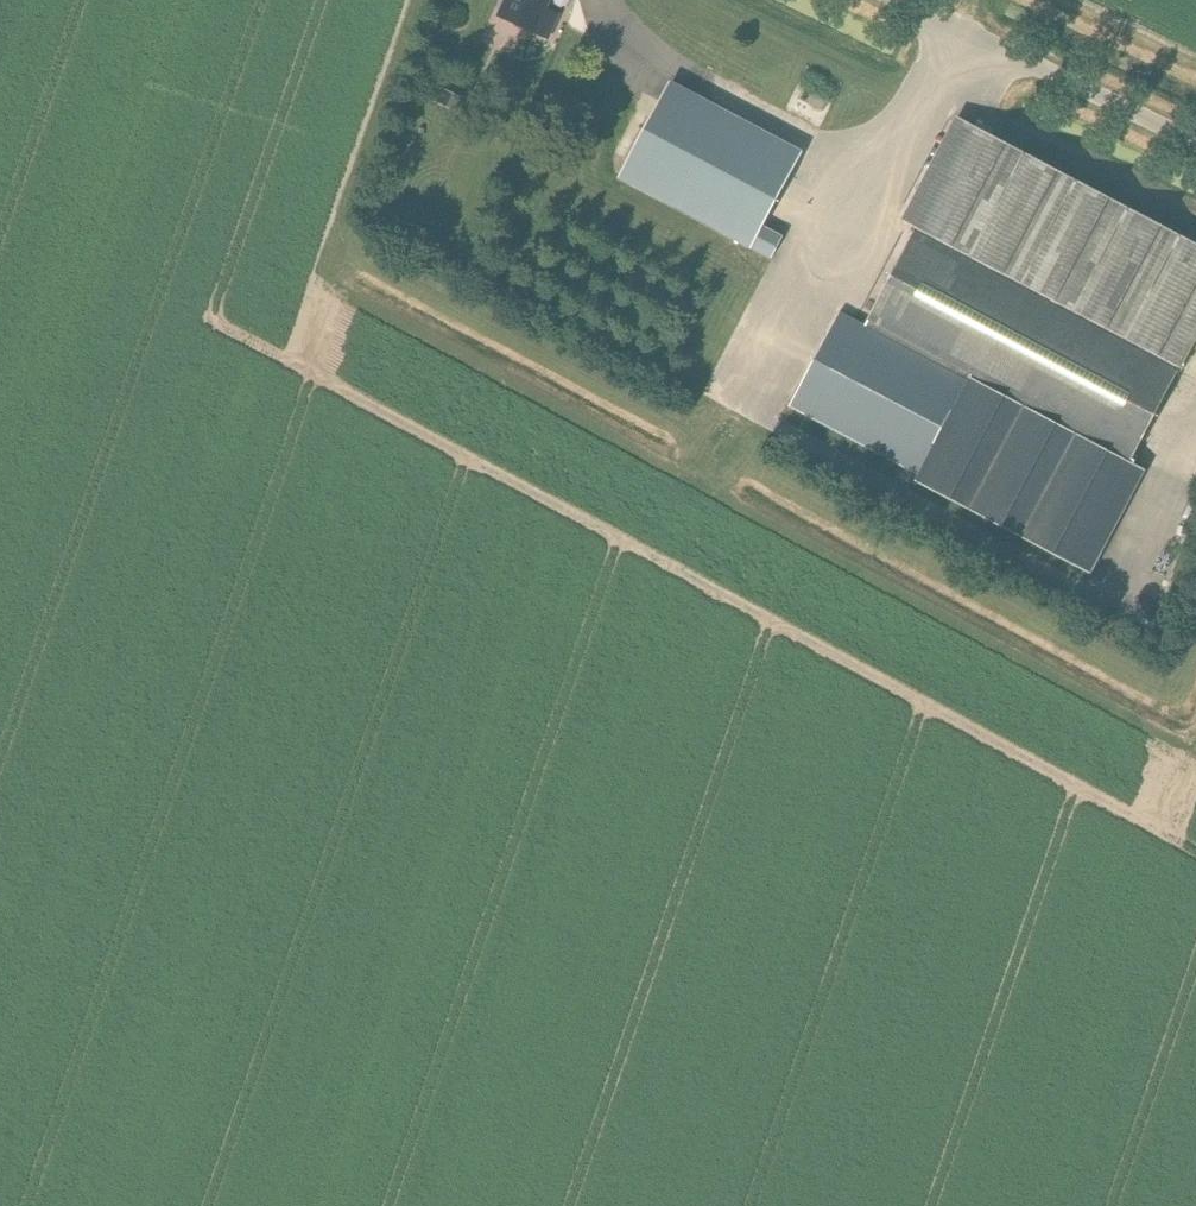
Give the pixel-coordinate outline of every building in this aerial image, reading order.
[(498,18),(547,41),(559,16),(545,10),(550,0),(506,0),(498,18)] [(628,158),(618,178),(690,216),(729,237),(772,259),(785,235),(764,224),(802,152),(669,82),(628,158)] [(789,407),(1094,567),(1147,468),(1130,459),(1195,333),(1195,248),(985,137),(952,120),(900,221),(918,230),(866,328),(838,314),(789,407)]
